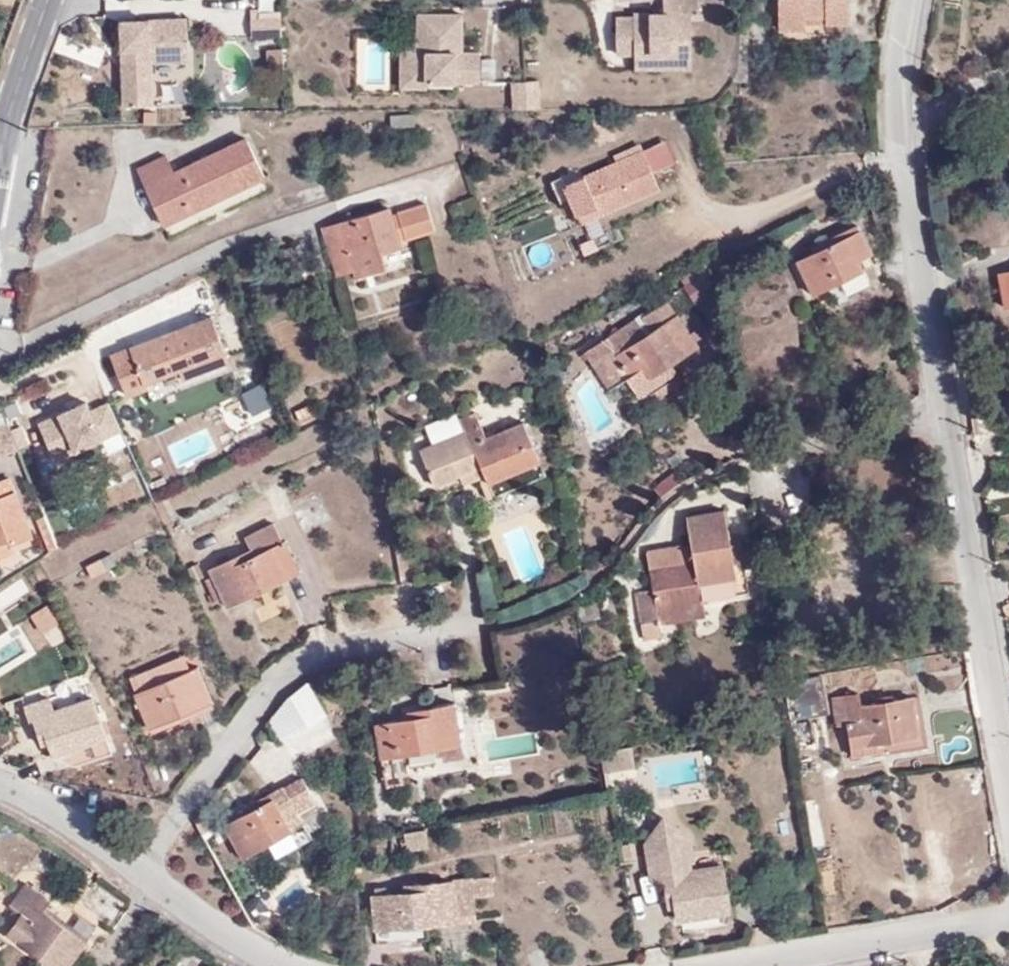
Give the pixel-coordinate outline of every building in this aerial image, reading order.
[(633,51),(668,51),(667,66),(689,65),(688,12),(698,12),(698,0),(662,0),(663,12),(631,13),(631,16),(614,17),(615,52),(633,51)] [(847,0),(778,0),(779,28),(805,27),(805,33),(825,32),(825,20),(847,20),(847,0)] [(454,44),(460,45),(460,13),(425,13),(425,51),(405,51),(404,68),(399,68),(399,85),(425,85),(425,80),(477,81),(478,52),(459,51),(454,51),(454,44)] [(425,51),(425,13),(416,13),(416,42),(399,42),(399,68),(404,68),(405,51),(425,51)] [(280,35),(280,17),(249,18),(250,35),(280,35)] [(126,63),(120,64),(121,104),(148,104),(147,60),(185,60),(185,19),(119,21),(119,48),(126,48),(126,63)] [(268,75),(282,74),(281,48),(267,49),(268,75)] [(668,51),(633,51),(634,67),(667,66),(668,51)] [(414,125),(414,114),(389,115),(391,125),(414,125)] [(164,223),(264,177),(245,138),(173,172),(165,155),(137,168),(164,223)] [(625,172),(650,162),(644,148),(620,158),(625,172)] [(604,204),(607,211),(660,189),(650,162),(625,172),(620,158),(562,183),(576,215),(604,204)] [(396,212),(404,239),(433,230),(425,204),(396,212)] [(580,222),(607,211),(604,204),(576,215),(580,222)] [(399,245),(397,241),(389,214),(387,208),(323,228),(336,274),(353,268),(383,259),(381,252),(399,245)] [(389,214),(397,241),(404,239),(396,212),(389,214)] [(870,251),(858,224),(812,247),(815,252),(798,260),(814,291),(839,280),(847,293),(868,283),(856,258),(870,251)] [(385,267),(383,259),(353,268),(355,276),(385,267)] [(1008,304),(1008,269),(999,271),(1006,304),(1008,304)] [(670,360),(697,343),(678,313),(646,334),(642,329),(617,346),(609,334),(591,346),(603,363),(619,354),(632,374),(626,378),(637,394),(650,386),(657,396),(682,380),(674,366),(670,360)] [(226,361),(210,317),(111,355),(126,395),(147,388),(144,383),(179,369),(183,378),(226,361)] [(702,350),(697,343),(670,360),(674,366),(702,350)] [(603,363),(591,346),(585,349),(610,388),(626,378),(632,374),(619,354),(603,363)] [(84,400),(37,422),(50,453),(69,445),(73,452),(122,430),(107,402),(89,408),(84,400)] [(433,483),(457,473),(469,468),(474,478),(478,477),(487,497),(544,472),(522,420),(485,436),(475,412),(458,418),(463,430),(419,449),(433,483)] [(18,449),(18,447),(14,438),(11,428),(9,422),(0,426),(0,456),(18,449)] [(18,447),(18,449),(28,445),(20,425),(11,428),(14,438),(18,447)] [(469,468),(457,473),(462,483),(474,478),(469,468)] [(30,536),(9,479),(0,482),(0,555),(14,551),(11,543),(30,536)] [(656,606),(703,598),(702,595),(748,588),(743,559),(733,561),(730,540),(724,508),(685,515),(691,546),(686,547),(685,543),(646,550),(653,590),(636,593),(641,620),(658,617),(656,606)] [(38,522),(49,553),(56,547),(44,516),(39,517),(38,522)] [(227,604),(297,571),(273,522),(243,536),(250,548),(210,568),(212,574),(205,577),(216,599),(222,597),(227,604)] [(733,561),(743,559),(739,540),(730,540),(733,561)] [(91,577),(106,569),(100,558),(85,566),(91,577)] [(591,562),(581,569),(584,582),(597,569),(591,562)] [(706,614),(703,598),(656,606),(658,617),(641,620),(643,638),(664,635),(661,622),(706,614)] [(41,632),(58,622),(49,605),(31,616),(41,632)] [(152,727),(215,700),(201,665),(192,668),(186,655),(132,677),(138,690),(137,690),(152,727)] [(54,709),(92,697),(88,685),(50,697),(54,709)] [(21,695),(25,705),(50,697),(46,686),(21,695)] [(844,695),(849,722),(853,744),(918,734),(911,697),(859,706),(857,694),(844,695)] [(844,695),(832,697),(837,723),(849,722),(844,695)] [(853,744),(856,759),(928,747),(920,695),(911,697),(918,734),(853,744)] [(70,749),(75,765),(111,753),(92,697),(54,709),(50,697),(25,705),(28,718),(32,717),(40,743),(48,741),(53,754),(70,749)] [(376,723),(381,756),(456,743),(451,704),(406,711),(407,717),(376,723)] [(630,746),(601,750),(603,770),(633,765),(630,746)] [(282,786),(296,812),(314,803),(300,777),(282,786)] [(302,823),(296,812),(282,786),(242,808),(245,814),(225,826),(241,856),(266,842),(275,857),(298,845),(290,829),(302,823)] [(663,874),(665,890),(672,889),(674,900),(676,914),(681,913),(683,928),(728,921),(726,907),(732,905),(725,863),(692,868),(685,870),(684,860),(690,859),(692,859),(687,830),(665,814),(649,836),(655,874),(660,873),(660,875),(663,874)] [(692,868),(690,859),(684,860),(685,870),(692,868)] [(472,920),(470,880),(450,881),(453,922),(472,920)] [(453,922),(450,881),(403,885),(404,891),(373,893),(374,928),(453,922)] [(85,940),(43,909),(50,900),(25,882),(8,906),(20,914),(7,932),(54,965),(67,965),(85,940)] [(672,889),(665,890),(667,901),(674,900),(672,889)]
